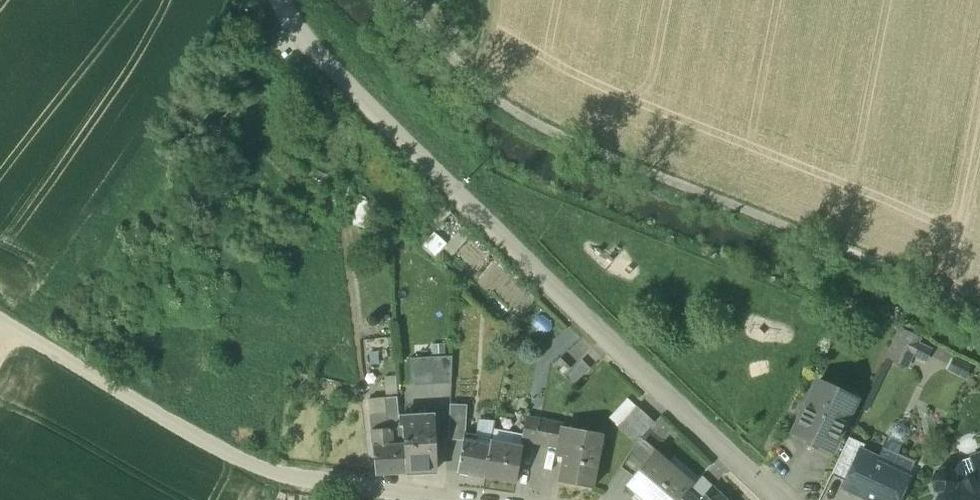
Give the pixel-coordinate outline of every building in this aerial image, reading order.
[(438,257),(450,243),(437,232),(425,246),(438,257)] [(912,335),(901,330),(887,359),(906,368),(913,355),(927,362),(932,351),(914,341),(912,335)] [(584,338),(564,356),(574,367),(594,349),(584,338)] [(452,357),(410,359),(411,385),(451,383),(452,357)] [(561,358),(553,366),(563,376),(571,368),(561,358)] [(582,360),(565,377),(574,385),(591,368),(582,360)] [(954,360),(949,371),(965,378),(970,368),(954,360)] [(856,401),(817,383),(794,433),(808,440),(806,443),(807,446),(814,450),(817,449),(819,445),(832,452),(856,401)] [(392,398),(368,400),(370,415),(386,414),(398,412),(397,397),(392,398)] [(467,405),(450,404),(448,440),(463,441),(464,434),(465,434),(467,405)] [(637,406),(618,427),(636,444),(637,442),(655,423),(637,406)] [(386,414),(370,415),(371,430),(388,429),(386,414)] [(435,416),(399,418),(400,426),(403,426),(403,427),(406,473),(434,472),(433,440),(436,439),(435,416)] [(540,420),(527,417),(523,441),(536,444),(540,420)] [(495,421),(478,420),(476,436),(475,442),(490,445),(491,441),(492,441),(495,421)] [(564,424),(540,420),(536,444),(558,448),(562,427),(563,428),(564,424)] [(388,429),(371,430),(376,474),(406,473),(403,427),(388,429)] [(563,428),(562,427),(558,448),(557,456),(564,457),(559,482),(593,488),(601,442),(585,439),(586,432),(563,428)] [(465,434),(464,434),(463,441),(458,472),(485,477),(490,445),(475,442),(476,436),(465,434)] [(849,438),(832,475),(846,482),(861,451),(863,451),(865,446),(849,438)] [(492,441),(491,441),(490,445),(485,477),(516,483),(523,447),(492,441)] [(636,444),(621,468),(633,477),(652,455),(637,442),(636,444)] [(916,463),(883,448),(878,459),(876,463),(908,478),(916,463)] [(846,483),(861,491),(859,495),(869,499),(898,499),(908,478),(876,463),(878,459),(863,451),(861,451),(846,482),(846,483)] [(652,455),(633,477),(627,484),(645,499),(680,499),(687,492),(690,489),(652,455)] [(954,474),(945,469),(936,473),(932,482),(935,491),(941,494),(939,499),(979,499),(979,464),(975,466),(972,459),(959,463),(954,474)] [(712,487),(701,499),(726,499),(712,487)]
